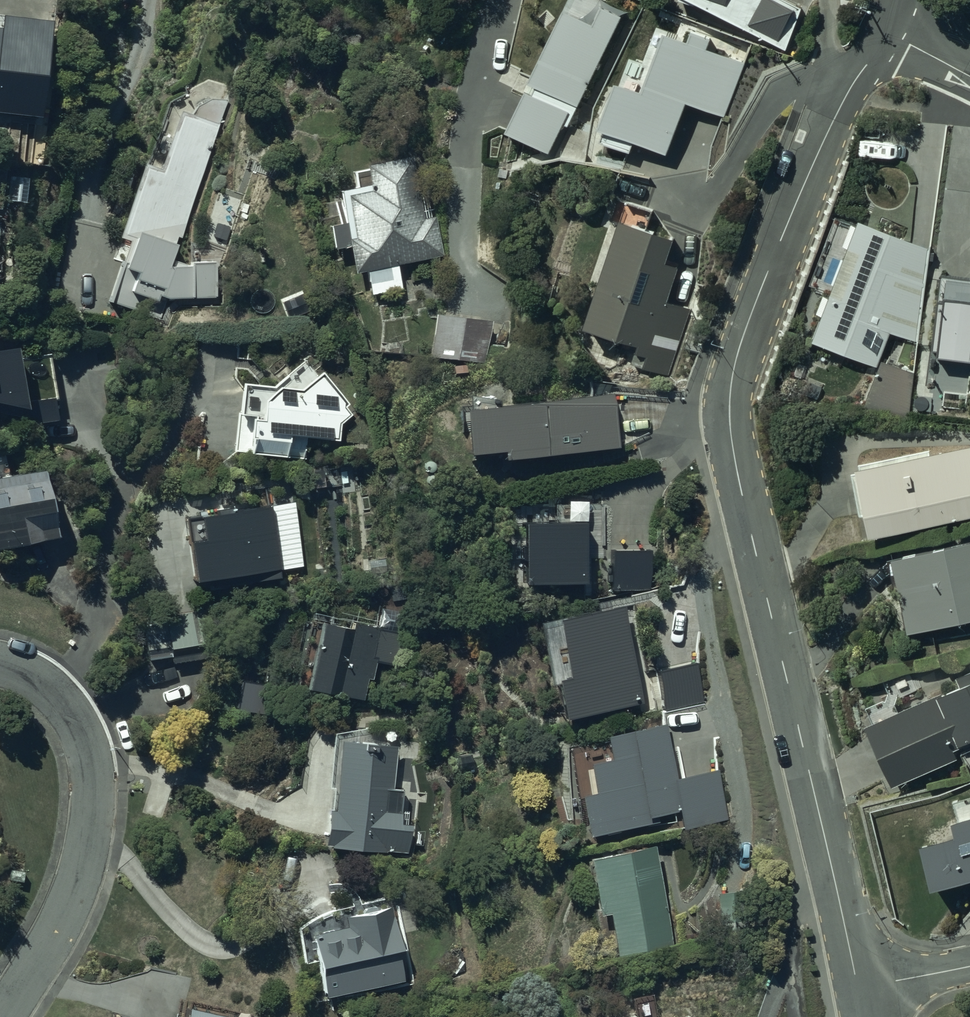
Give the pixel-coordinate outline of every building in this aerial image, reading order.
[(784,50),(806,8),(792,0),(691,0),(784,50)] [(50,19),(0,14),(0,113),(40,117),(50,19)] [(221,123),(180,108),(159,165),(141,159),(114,237),(126,242),(117,266),(124,269),(116,292),(102,287),(95,306),(129,317),(134,303),(153,310),(179,236),(181,237),(221,123)] [(428,198),(418,200),(410,154),(364,162),(365,168),(352,170),(354,186),(338,188),(339,197),(335,198),(339,222),(327,224),(331,248),(347,245),(352,275),(365,272),(369,294),(401,288),(397,265),(443,257),(435,214),(431,214),(428,198)] [(891,332),(916,339),(928,247),(854,219),(851,227),(829,219),(806,283),(829,292),(810,340),(876,368),(865,405),(863,411),(906,424),(913,399),(906,397),(914,372),(882,362),(891,332)] [(671,237),(619,221),(585,326),(638,341),(631,363),(672,374),(691,309),(665,302),(676,265),(664,261),(671,237)] [(491,319),(434,313),(429,357),(485,364),(491,319)] [(24,416),(25,424),(55,419),(52,399),(57,398),(51,357),(17,362),(15,346),(0,348),(0,419),(24,416)] [(318,373),(304,361),(276,386),(240,383),(234,452),(305,459),(305,437),(337,439),(338,425),(351,415),(344,406),(346,402),(321,371),(318,373)] [(854,469),(864,535),(969,516),(969,447),(854,469)] [(0,478),(0,546),(54,536),(41,470),(0,478)] [(521,521),(521,582),(584,582),(584,521),(521,521)] [(891,559),(907,633),(969,619),(969,541),(891,559)] [(611,550),(611,589),(650,590),(651,550),(611,550)] [(306,618),(293,685),(363,699),(368,678),(372,679),(375,661),(399,666),(406,632),(401,631),(409,589),(373,582),(369,602),(380,605),(376,627),(350,622),(349,627),(306,618)] [(213,658),(207,607),(143,619),(147,648),(168,646),(169,650),(171,650),(173,663),(213,658)] [(656,671),(664,710),(705,702),(696,663),(656,671)] [(954,675),(957,683),(862,723),(888,786),(957,759),(954,748),(969,741),(969,667),(954,675)] [(948,822),(951,835),(918,843),(928,887),(969,876),(969,817),(948,822)] [(673,944),(652,845),(587,859),(599,914),(607,912),(616,955),(673,944)] [(355,889),(346,891),(350,906),(318,913),(298,927),(305,963),(316,960),(323,997),(410,980),(394,895),(358,905),(355,889)] [(748,889),(714,891),(716,923),(749,921),(748,889)] [(229,1014),(187,1004),(184,1016),(229,1016),(229,1014)]
